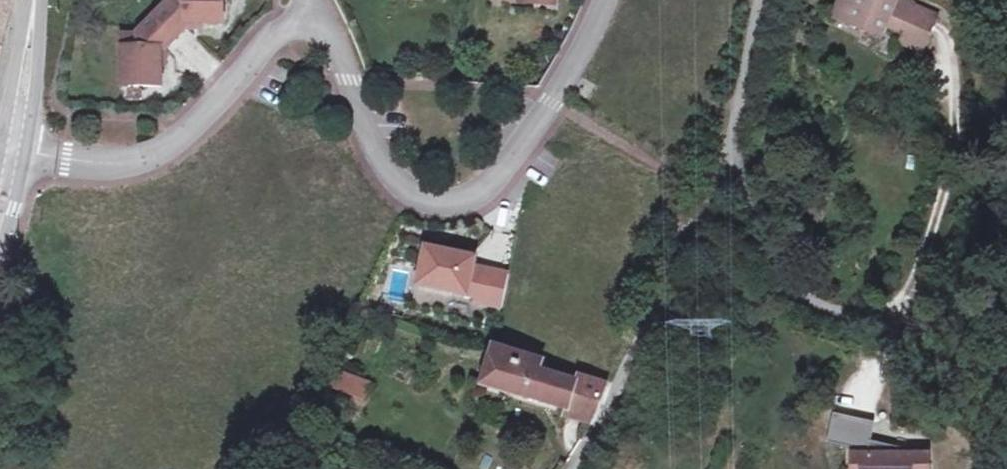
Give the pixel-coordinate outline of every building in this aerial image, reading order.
[(123,86),(161,86),(161,50),(166,49),(186,28),(187,24),(222,25),(222,0),(173,0),(135,38),(123,39),(123,86)] [(912,6),(896,0),(842,0),(834,18),(877,36),(882,24),(901,32),(912,6)] [(920,52),(935,16),(912,6),(901,32),(904,34),(900,44),(920,52)] [(474,257),(425,249),(419,285),(476,295),(475,303),(502,307),(508,273),(472,266),(474,257)] [(577,383),(540,372),(542,363),(495,348),(484,385),(569,409),(567,416),(594,423),(609,384),(579,375),(577,383)] [(365,401),(372,384),(339,372),(333,389),(365,401)] [(927,455),(910,456),(910,450),(870,442),(874,423),(834,415),(828,444),(867,452),(868,456),(854,456),(854,468),(928,468),(927,455)]
